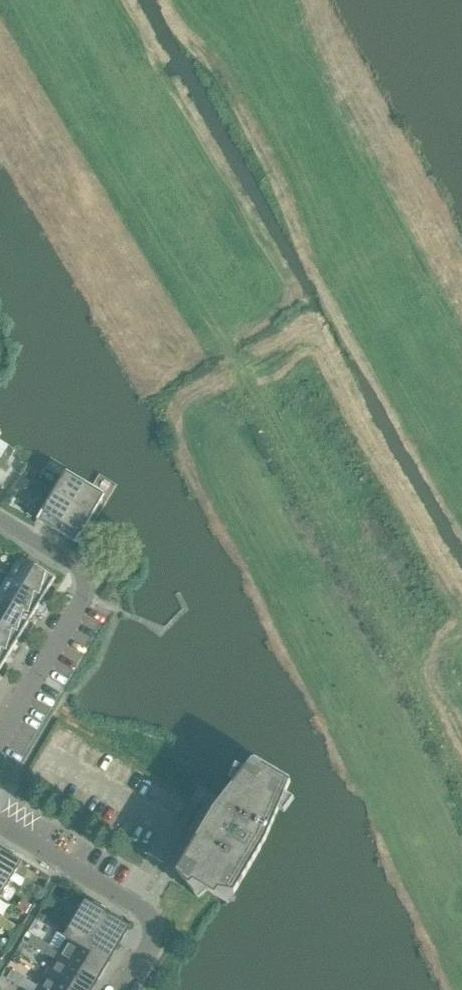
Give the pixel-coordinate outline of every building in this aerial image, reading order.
[(7,468),(5,472),(8,484),(13,487),(18,490),(30,487),(33,483),(20,475),(7,468)] [(57,532),(83,488),(64,476),(37,520),(57,532)] [(76,543),(102,500),(83,488),(57,532),(76,543)] [(55,578),(36,566),(38,562),(29,556),(27,560),(22,557),(10,577),(44,597),(51,585),(50,585),(52,581),(53,582),(55,578)] [(10,577),(0,594),(0,596),(33,616),(40,604),(39,603),(41,600),(42,600),(44,597),(10,577)] [(0,596),(0,621),(22,634),(29,622),(28,622),(30,618),(31,619),(33,616),(0,596)] [(0,621),(0,646),(10,653),(17,641),(16,640),(19,637),(20,637),(22,634),(0,621)] [(0,646),(0,670),(6,659),(5,659),(8,655),(9,656),(10,653),(0,646)] [(266,840),(289,785),(252,762),(214,810),(177,872),(186,883),(183,887),(187,889),(189,887),(198,898),(207,890),(228,903),(266,840)] [(6,878),(18,859),(17,859),(0,849),(0,874),(6,878)] [(22,899),(17,907),(27,913),(32,904),(22,899)] [(90,903),(79,921),(116,943),(117,939),(121,932),(119,931),(122,927),(124,928),(127,925),(91,903),(90,903)] [(16,925),(2,917),(0,921),(0,926),(11,933),(14,929),(16,925)] [(79,921),(69,938),(105,960),(107,956),(105,955),(107,951),(109,952),(113,945),(113,946),(116,943),(79,921)] [(30,939),(28,943),(42,951),(47,944),(33,935),(30,939)] [(61,952),(58,956),(95,978),(96,974),(96,973),(100,967),(98,966),(101,962),(103,963),(105,960),(69,938),(61,952)] [(42,951),(56,960),(48,973),(76,989),(84,989),(86,986),(88,987),(92,981),(95,978),(58,956),(61,952),(47,944),(42,951)] [(9,974),(7,978),(21,986),(26,978),(12,970),(9,974)] [(38,989),(76,989),(48,973),(40,987),(38,989)] [(21,986),(27,989),(38,989),(40,987),(26,978),(21,986)]
